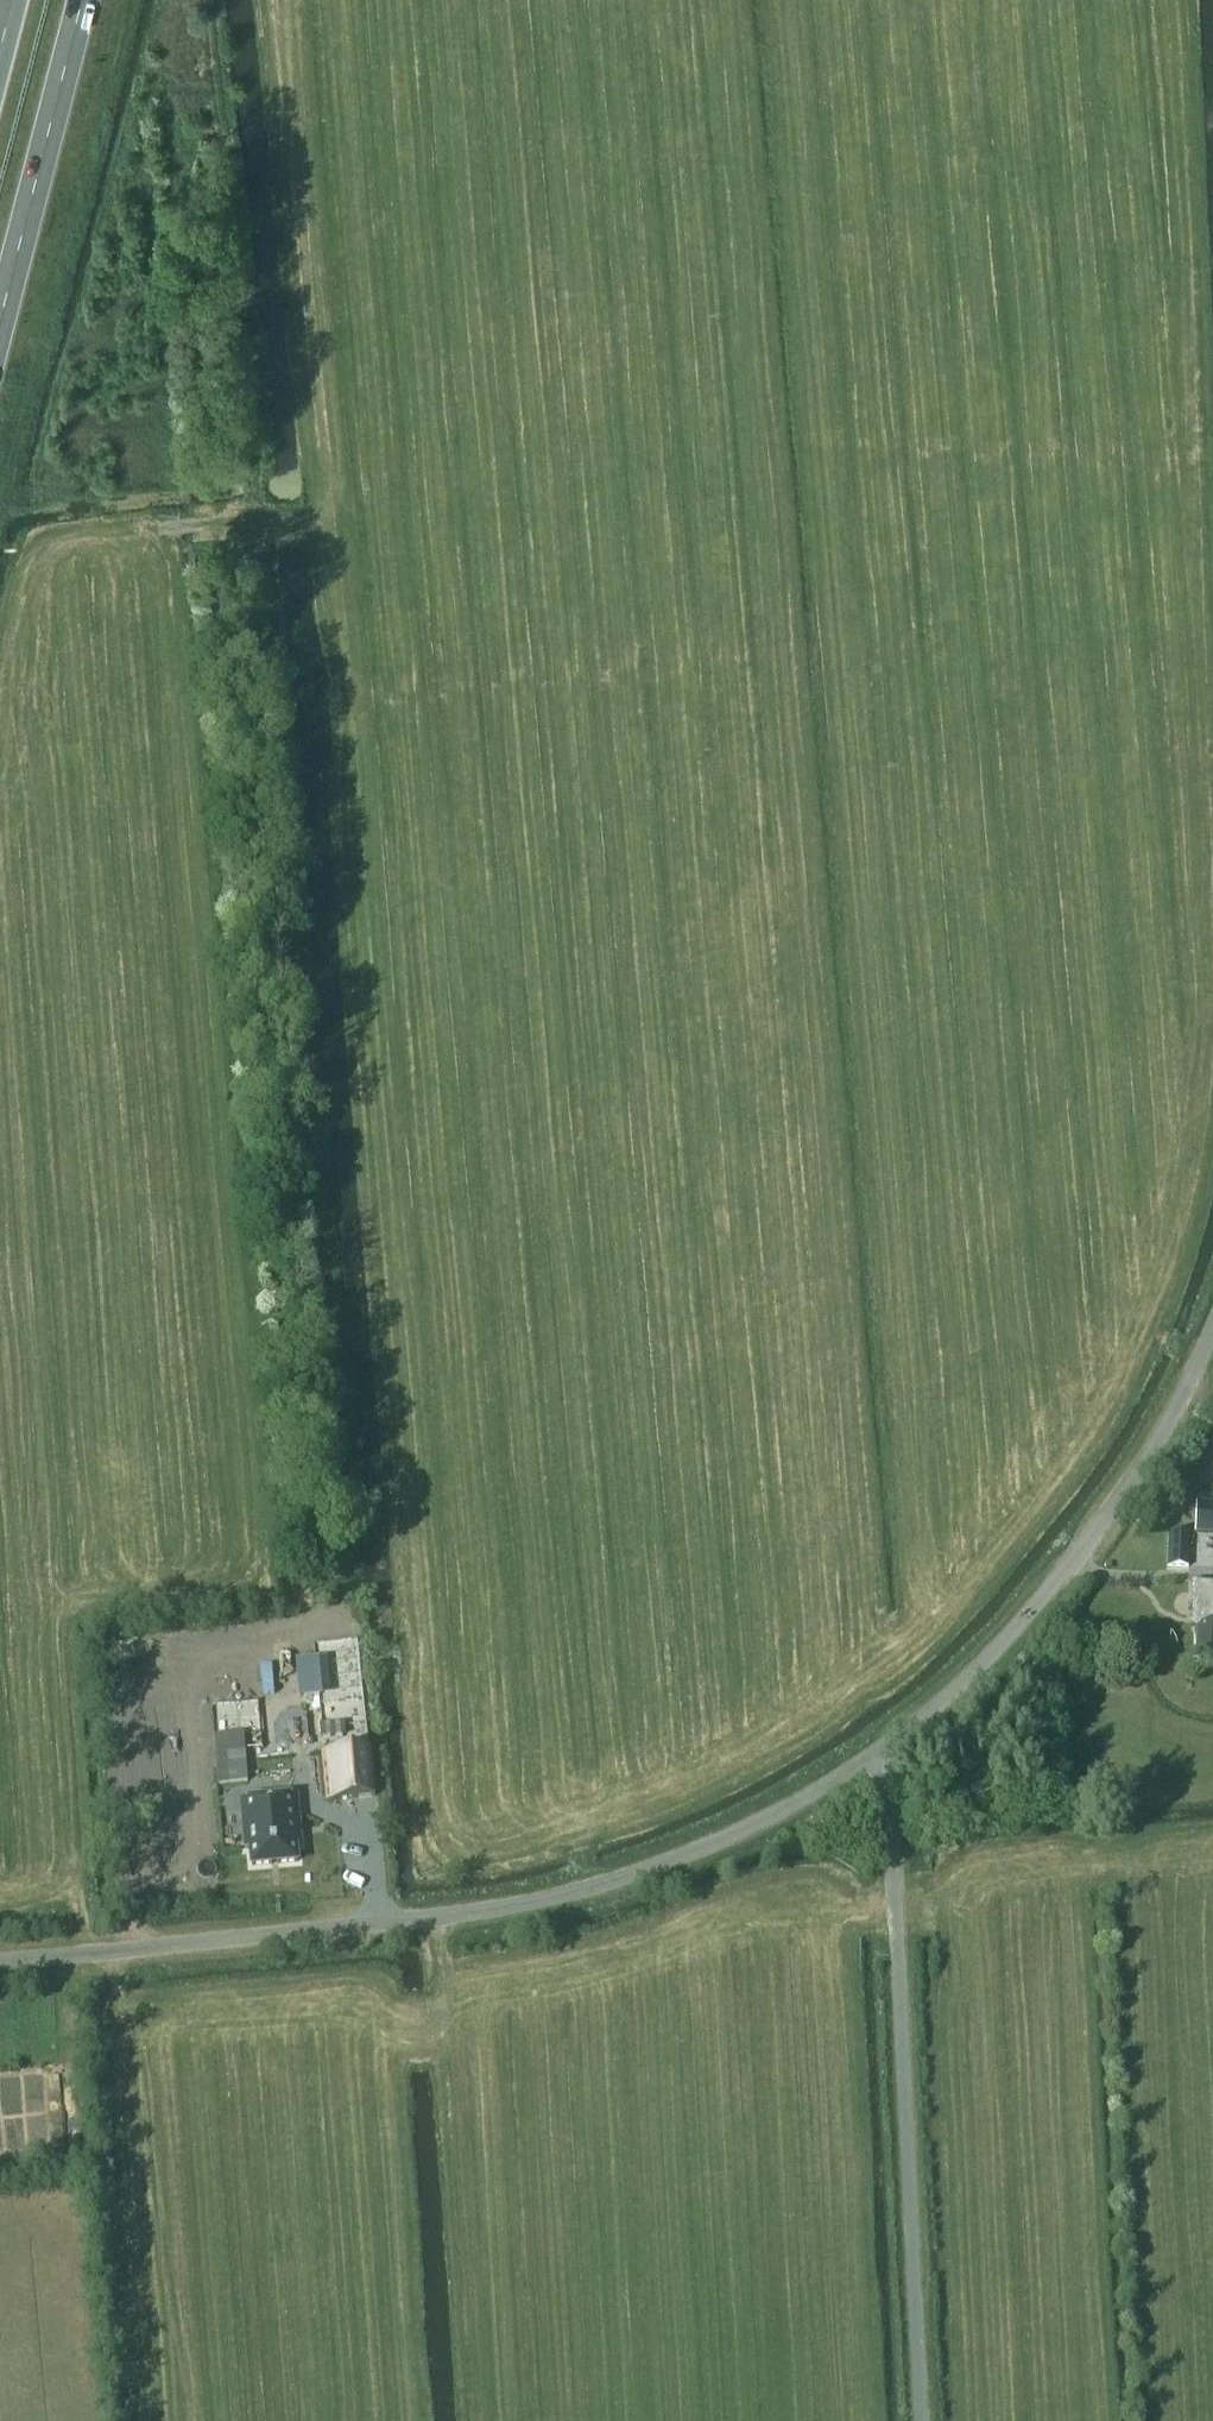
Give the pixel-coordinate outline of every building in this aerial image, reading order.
[(1212,1548),(1212,1519),(1194,1518),(1193,1547),(1212,1548)] [(1170,1530),(1168,1566),(1191,1567),(1192,1531),(1170,1530)] [(1200,1616),(1198,1657),(1212,1658),(1212,1581),(1195,1580),(1193,1615),(1200,1616)] [(316,1658),(295,1660),(299,1696),(319,1694),(316,1658)] [(246,1725),(260,1725),(259,1702),(215,1703),(216,1721),(246,1720),(246,1725)] [(245,1759),(243,1735),(214,1737),(216,1761),(245,1759)] [(328,1798),(335,1797),(336,1805),(324,1806),(327,1849),(336,1849),(337,1866),(363,1864),(359,1803),(345,1804),(344,1797),(380,1794),(376,1746),(324,1750),(328,1798)] [(296,1862),(297,1862),(297,1861),(296,1861),(296,1860),(297,1860),(296,1860),(295,1845),(300,1845),(296,1797),(241,1801),(245,1849),(250,1849),(251,1864),(251,1865),(251,1866),(252,1866),(253,1865),(253,1866),(253,1865),(294,1862),(295,1863),(295,1862),(296,1862)]
